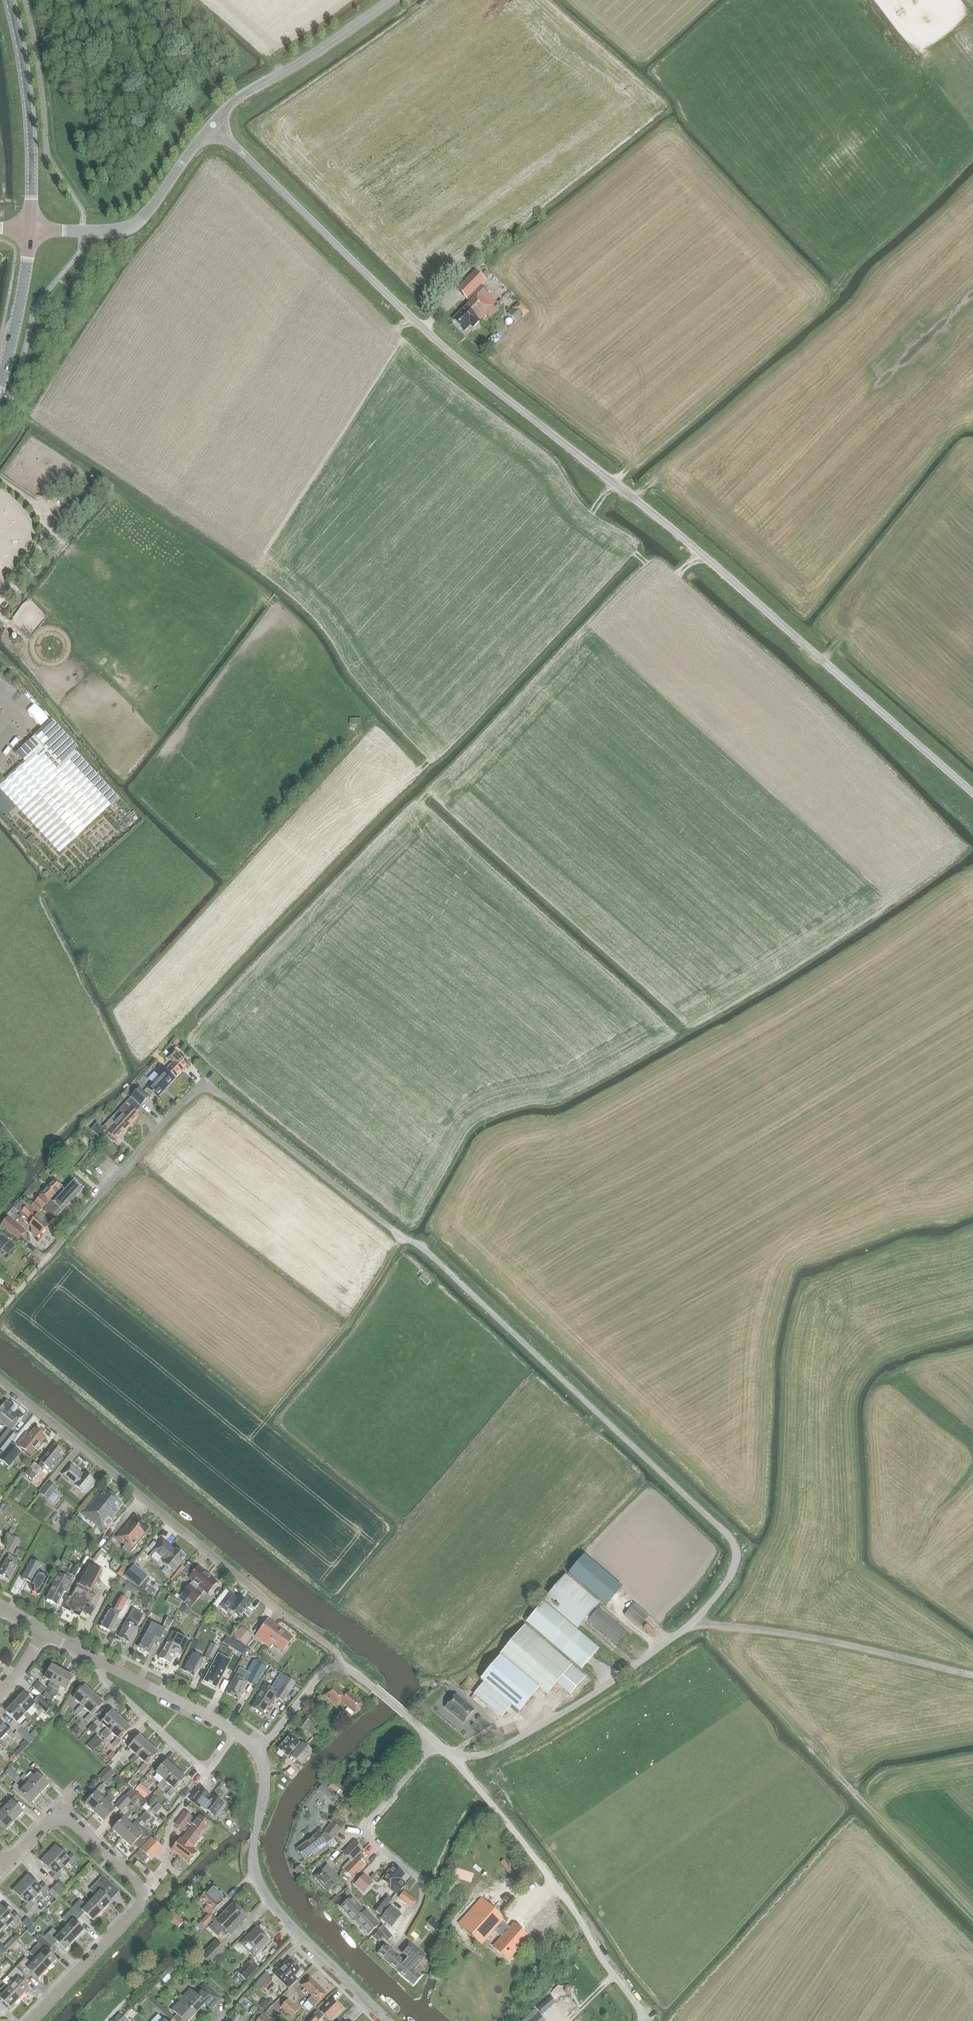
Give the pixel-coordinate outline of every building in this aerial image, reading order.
[(472,328),(475,326),(486,314),(490,318),(497,311),(493,307),(497,303),(483,289),(484,288),(481,286),(486,281),(475,271),(457,290),(467,300),(468,300),(470,302),(452,320),(464,332),(470,326),(472,328)] [(517,304),(513,307),(512,308),(507,314),(516,324),(522,319),(530,312),(520,301),(519,302),(517,304)] [(488,340),(494,346),(500,340),(494,334),(488,340)] [(25,763),(23,764),(10,777),(0,786),(0,789),(20,811),(59,853),(107,810),(110,807),(119,799),(75,751),(78,749),(51,720),(43,728),(34,737),(43,746),(25,763)] [(179,1042),(174,1038),(170,1042),(175,1047),(179,1042)] [(185,1069),(189,1064),(175,1051),(168,1058),(173,1063),(167,1070),(176,1078),(185,1069)] [(176,1078),(167,1070),(161,1066),(157,1071),(162,1076),(160,1077),(154,1084),(152,1083),(147,1088),(157,1098),(176,1078)] [(154,1072),(148,1079),(152,1083),(154,1084),(160,1077),(154,1072)] [(131,1098),(140,1106),(149,1097),(139,1088),(130,1097),(131,1098)] [(140,1117),(136,1113),(141,1107),(140,1106),(131,1098),(114,1116),(128,1129),(140,1117)] [(117,1142),(128,1129),(114,1116),(102,1128),(97,1123),(91,1130),(103,1141),(109,1134),(117,1142)] [(51,1200),(56,1194),(62,1187),(54,1179),(40,1195),(41,1196),(31,1207),(38,1214),(47,1204),(51,1200)] [(62,1211),(81,1190),(71,1181),(52,1201),(51,1200),(47,1204),(48,1205),(43,1211),(54,1220),(62,1211)] [(29,1223),(31,1223),(29,1225),(30,1226),(30,1235),(35,1239),(39,1234),(40,1235),(48,1226),(30,1210),(21,1202),(15,1209),(20,1214),(18,1216),(21,1218),(23,1216),(26,1219),(26,1220),(29,1223)] [(7,1217),(0,1225),(0,1226),(17,1241),(25,1232),(7,1217)] [(12,1237),(6,1231),(3,1234),(10,1240),(12,1237)] [(5,1247),(8,1243),(0,1236),(0,1242),(5,1247)] [(5,1247),(2,1250),(8,1255),(15,1246),(10,1241),(8,1243),(5,1247)] [(24,1416),(7,1402),(0,1411),(0,1421),(9,1428),(12,1431),(24,1416)] [(1,1442),(0,1443),(0,1451),(2,1452),(16,1434),(12,1431),(9,1428),(0,1439),(0,1441),(1,1442)] [(35,1450),(45,1438),(35,1429),(30,1435),(27,1433),(17,1445),(25,1451),(24,1452),(29,1458),(36,1451),(35,1450)] [(6,1465),(11,1459),(19,1450),(11,1443),(0,1456),(0,1460),(6,1465)] [(33,1481),(45,1466),(52,1472),(64,1458),(59,1455),(62,1452),(55,1445),(38,1466),(34,1463),(25,1475),(33,1481)] [(85,1494),(95,1482),(85,1473),(83,1475),(71,1465),(63,1475),(75,1485),(74,1485),(85,1494)] [(56,1489),(47,1482),(39,1493),(47,1500),(56,1489)] [(117,1508),(121,1503),(106,1491),(102,1496),(99,1493),(82,1513),(103,1531),(116,1516),(115,1515),(119,1510),(117,1508)] [(150,1528),(140,1520),(135,1516),(116,1538),(126,1546),(123,1549),(130,1554),(147,1533),(146,1532),(150,1528)] [(12,1536),(7,1546),(5,1550),(12,1553),(19,1540),(12,1536)] [(178,1565),(186,1557),(176,1549),(175,1550),(163,1540),(154,1551),(166,1561),(164,1564),(174,1572),(179,1566),(178,1565)] [(113,1548),(111,1546),(109,1548),(104,1544),(101,1548),(108,1554),(113,1548)] [(584,1554),(568,1572),(606,1605),(622,1587),(584,1554)] [(9,1580),(17,1565),(19,1561),(9,1555),(7,1560),(6,1560),(0,1572),(0,1575),(9,1580)] [(40,1594),(49,1578),(38,1572),(41,1565),(32,1560),(22,1579),(31,1583),(30,1587),(32,1588),(31,1590),(40,1594)] [(96,1596),(91,1594),(102,1572),(87,1564),(64,1609),(80,1617),(82,1612),(91,1616),(95,1608),(91,1606),(96,1596)] [(134,1564),(125,1576),(138,1586),(147,1575),(134,1564)] [(75,1577),(80,1569),(72,1565),(65,1578),(58,1574),(52,1585),(54,1586),(46,1599),(57,1605),(65,1592),(67,1593),(75,1577)] [(185,1604),(185,1603),(208,1575),(198,1567),(196,1569),(191,1565),(184,1573),(187,1575),(188,1573),(191,1576),(189,1578),(193,1581),(191,1584),(190,1584),(182,1594),(182,1593),(178,1598),(185,1604)] [(209,1594),(218,1583),(208,1575),(185,1603),(190,1607),(194,1602),(195,1603),(203,1594),(202,1594),(205,1591),(209,1594)] [(577,1629),(598,1603),(566,1575),(544,1601),(577,1629)] [(240,1618),(250,1605),(239,1597),(238,1599),(229,1592),(219,1606),(228,1612),(229,1610),(240,1618)] [(99,1627),(110,1633),(111,1630),(116,1632),(121,1621),(117,1618),(120,1612),(121,1612),(128,1600),(120,1596),(114,1608),(113,1612),(108,1609),(99,1627)] [(155,1601),(147,1597),(142,1608),(149,1612),(155,1601)] [(181,1603),(174,1599),(171,1605),(178,1609),(181,1603)] [(580,1670),(598,1650),(543,1602),(525,1622),(580,1670)] [(639,1627),(649,1615),(635,1603),(625,1615),(639,1627)] [(179,1612),(188,1616),(191,1611),(182,1606),(179,1612)] [(616,1644),(626,1632),(598,1608),(588,1620),(616,1644)] [(118,1637),(129,1643),(137,1628),(137,1627),(143,1615),(133,1609),(126,1622),(118,1637)] [(161,1644),(173,1621),(168,1618),(162,1628),(150,1622),(137,1647),(149,1653),(155,1642),(161,1644)] [(272,1642),(283,1651),(293,1639),(268,1619),(255,1636),(269,1647),(272,1642)] [(180,1624),(174,1621),(168,1631),(172,1633),(174,1634),(175,1634),(180,1624)] [(547,1695),(571,1665),(524,1624),(498,1655),(500,1657),(480,1680),(483,1682),(474,1694),(487,1706),(488,1706),(502,1717),(511,1706),(519,1712),(538,1689),(539,1689),(547,1695)] [(252,1636),(240,1626),(233,1636),(245,1645),(252,1636)] [(189,1641),(175,1634),(174,1634),(172,1633),(159,1658),(170,1664),(177,1651),(182,1654),(189,1641)] [(223,1642),(233,1648),(237,1641),(236,1641),(227,1636),(223,1642)] [(218,1647),(210,1643),(203,1656),(212,1660),(218,1647)] [(182,1670),(194,1677),(204,1658),(192,1652),(182,1670)] [(204,1682),(216,1688),(225,1670),(222,1669),(225,1663),(216,1658),(204,1682)] [(262,1679),(270,1667),(259,1660),(251,1671),(262,1679)] [(53,1688),(55,1684),(63,1671),(52,1666),(45,1678),(51,1682),(42,1697),(47,1700),(53,1688)] [(226,1693),(238,1699),(247,1682),(251,1674),(239,1668),(235,1676),(226,1693)] [(66,1690),(73,1677),(63,1671),(55,1684),(66,1690)] [(283,1702),(295,1683),(280,1673),(276,1680),(283,1684),(278,1692),(265,1683),(256,1697),(258,1698),(252,1708),(262,1714),(267,1706),(269,1707),(275,1697),(283,1702)] [(33,1688),(40,1695),(47,1688),(39,1681),(33,1688)] [(364,1704),(363,1704),(349,1692),(347,1694),(334,1683),(323,1696),(337,1708),(341,1702),(355,1714),(364,1704)] [(83,1707),(94,1695),(85,1687),(74,1698),(81,1705),(75,1711),(78,1715),(84,1708),(83,1707)] [(39,1696),(33,1702),(24,1694),(15,1703),(26,1714),(27,1712),(33,1707),(39,1713),(42,1710),(45,1714),(51,1708),(39,1696)] [(93,1715),(103,1704),(94,1695),(83,1707),(84,1708),(90,1714),(84,1720),(87,1723),(94,1716),(93,1715)] [(463,1723),(474,1710),(456,1695),(445,1708),(463,1723)] [(34,1719),(27,1712),(26,1714),(15,1703),(6,1712),(17,1723),(24,1716),(31,1722),(34,1719)] [(101,1723),(106,1728),(100,1734),(102,1736),(105,1739),(111,1733),(110,1732),(121,1720),(112,1711),(101,1723)] [(58,1720),(64,1725),(68,1721),(62,1716),(58,1720)] [(311,1722),(304,1716),(296,1726),(303,1731),(311,1722)] [(120,1740),(131,1728),(121,1720),(110,1732),(111,1733),(117,1738),(111,1745),(115,1748),(121,1741),(120,1740)] [(1,1740),(7,1734),(13,1740),(16,1737),(9,1730),(8,1731),(0,1723),(0,1741),(1,1740)] [(79,1729),(75,1725),(70,1731),(74,1735),(79,1729)] [(21,1726),(17,1731),(30,1744),(35,1739),(43,1731),(38,1726),(30,1735),(21,1726)] [(278,1749),(288,1757),(300,1742),(290,1734),(278,1749)] [(137,1757),(149,1745),(139,1736),(128,1748),(135,1755),(129,1761),(133,1764),(139,1758),(137,1757)] [(318,1744),(312,1738),(307,1743),(313,1749),(318,1744)] [(26,1740),(21,1745),(22,1746),(24,1749),(29,1744),(26,1740)] [(97,1746),(91,1741),(86,1746),(92,1751),(97,1746)] [(302,1765),(313,1751),(302,1742),(291,1756),(302,1765)] [(147,1765),(158,1753),(149,1745),(137,1757),(139,1758),(144,1763),(138,1770),(142,1773),(148,1766),(147,1765)] [(114,1755),(110,1751),(106,1756),(110,1760),(114,1755)] [(165,1782),(176,1769),(167,1761),(156,1773),(163,1780),(157,1786),(160,1789),(166,1783),(165,1782)] [(114,1773),(107,1766),(97,1777),(104,1784),(114,1773)] [(172,1788),(166,1795),(170,1798),(176,1790),(175,1789),(185,1778),(176,1769),(165,1782),(166,1783),(167,1783),(172,1788)] [(40,1794),(49,1785),(37,1774),(30,1781),(24,1775),(21,1778),(27,1784),(29,1783),(40,1794)] [(114,1780),(119,1786),(124,1781),(118,1776),(114,1780)] [(138,1784),(132,1779),(128,1784),(133,1789),(138,1784)] [(344,1789),(333,1780),(327,1787),(339,1796),(344,1789)] [(369,1787),(364,1782),(360,1786),(366,1791),(369,1787)] [(32,1803),(40,1794),(29,1783),(27,1784),(22,1790),(16,1784),(12,1787),(19,1794),(20,1792),(32,1803)] [(140,1795),(145,1788),(140,1783),(135,1790),(140,1795)] [(161,1789),(167,1794),(172,1788),(167,1783),(166,1783),(161,1789)] [(333,1792),(322,1783),(317,1790),(328,1798),(333,1792)] [(357,1802),(365,1793),(354,1784),(346,1793),(357,1802)] [(106,1801),(104,1800),(99,1795),(105,1788),(101,1785),(95,1792),(96,1793),(85,1804),(95,1813),(106,1801)] [(201,1806),(214,1817),(224,1804),(214,1796),(209,1802),(206,1800),(209,1795),(200,1788),(191,1801),(199,1808),(201,1806)] [(132,1789),(125,1796),(130,1801),(137,1793),(132,1789)] [(115,1810),(110,1805),(116,1798),(110,1794),(104,1800),(106,1801),(95,1813),(104,1822),(115,1810)] [(125,1796),(124,1795),(114,1806),(120,1812),(130,1801),(125,1796)] [(153,1796),(148,1801),(154,1807),(159,1801),(153,1796)] [(23,1812),(12,1801),(5,1808),(0,1804),(0,1810),(2,1812),(3,1810),(15,1821),(23,1812)] [(156,1815),(162,1808),(158,1804),(152,1810),(152,1811),(156,1815)] [(15,1821),(3,1810),(2,1812),(0,1813),(0,1825),(6,1831),(15,1821)] [(133,1827),(132,1826),(126,1820),(132,1814),(129,1811),(122,1818),(123,1819),(113,1830),(122,1839),(133,1827)] [(202,1835),(211,1824),(200,1816),(196,1821),(184,1812),(180,1818),(202,1835)] [(149,1835),(142,1829),(145,1825),(144,1824),(149,1816),(145,1813),(138,1820),(138,1819),(132,1826),(133,1827),(122,1839),(131,1848),(135,1843),(138,1846),(141,1846),(149,1837),(149,1835)] [(194,1846),(202,1835),(180,1818),(175,1824),(187,1833),(181,1840),(180,1839),(171,1850),(189,1863),(197,1852),(192,1848),(194,1846)] [(333,1839),(340,1830),(332,1823),(325,1832),(325,1833),(320,1837),(318,1833),(297,1850),(304,1860),(312,1854),(315,1858),(329,1847),(325,1843),(332,1838),(333,1839)] [(139,1849),(151,1859),(162,1847),(151,1837),(139,1849)] [(353,1842),(344,1852),(353,1861),(362,1851),(353,1842)] [(48,1853),(64,1868),(69,1863),(71,1865),(77,1859),(71,1854),(69,1857),(56,1845),(48,1853)] [(59,1873),(64,1868),(48,1853),(40,1861),(53,1873),(50,1876),(56,1882),(62,1876),(59,1873)] [(358,1857),(344,1871),(351,1878),(365,1864),(358,1857)] [(515,1868),(506,1858),(504,1860),(504,1859),(499,1862),(509,1874),(513,1871),(512,1870),(515,1868)] [(300,1877),(306,1871),(300,1865),(294,1870),(300,1877)] [(336,1884),(338,1882),(332,1874),(334,1873),(327,1865),(314,1877),(327,1892),(336,1884)] [(392,1887),(390,1889),(397,1895),(406,1885),(400,1879),(404,1874),(393,1865),(381,1879),(392,1887)] [(513,1876),(520,1883),(528,1875),(521,1868),(513,1876)] [(373,1882),(363,1873),(353,1884),(363,1893),(373,1882)] [(20,1882),(36,1897),(41,1892),(43,1895),(49,1889),(43,1883),(40,1886),(28,1874),(20,1882)] [(103,1894),(112,1884),(104,1876),(90,1890),(96,1896),(92,1901),(103,1912),(112,1902),(103,1894)] [(54,1886),(61,1893),(67,1888),(59,1880),(54,1886)] [(31,1903),(36,1897),(20,1882),(12,1890),(25,1903),(22,1906),(24,1907),(20,1910),(26,1916),(30,1912),(28,1911),(34,1905),(31,1903)] [(208,1890),(200,1898),(207,1905),(213,1911),(227,1897),(218,1889),(217,1889),(213,1885),(208,1890)] [(55,1899),(61,1893),(54,1886),(48,1892),(55,1899)] [(411,1908),(416,1900),(403,1891),(398,1898),(411,1908)] [(375,1911),(380,1915),(393,1900),(387,1896),(375,1911)] [(366,1910),(365,1911),(352,1897),(340,1907),(354,1922),(355,1921),(367,1935),(379,1925),(373,1918),(366,1910)] [(482,1899),(459,1924),(481,1944),(504,1919),(482,1899)] [(103,1912),(92,1901),(87,1906),(80,1900),(71,1910),(80,1918),(85,1913),(93,1921),(103,1912)] [(540,1939),(551,1920),(556,1923),(564,1909),(548,1900),(538,1917),(531,1913),(522,1929),(540,1939)] [(216,1921),(214,1924),(222,1931),(226,1935),(229,1933),(237,1924),(239,1926),(248,1917),(233,1903),(216,1921)] [(8,1927),(13,1922),(15,1924),(21,1918),(15,1913),(12,1916),(0,1904),(0,1919),(8,1927)] [(391,1928),(402,1915),(391,1906),(380,1919),(391,1928)] [(76,1923),(80,1918),(71,1910),(62,1919),(69,1925),(64,1930),(75,1941),(84,1931),(76,1923)] [(170,1913),(166,1918),(178,1929),(184,1922),(173,1911),(170,1913)] [(207,1914),(196,1926),(196,1927),(201,1931),(213,1918),(209,1915),(208,1913),(207,1914)] [(27,1920),(23,1924),(28,1929),(32,1925),(27,1920)] [(393,1937),(383,1925),(378,1929),(388,1941),(393,1937)] [(514,1925),(494,1947),(505,1957),(511,1951),(514,1954),(528,1938),(514,1925)] [(254,1957),(270,1940),(257,1927),(240,1944),(254,1957)] [(75,1941),(64,1930),(59,1935),(53,1929),(44,1939),(53,1947),(57,1942),(66,1950),(75,1941)] [(379,1931),(373,1937),(378,1942),(384,1936),(379,1931)] [(44,1939),(43,1939),(39,1935),(35,1940),(39,1944),(29,1954),(36,1960),(36,1959),(48,1970),(57,1960),(48,1952),(53,1947),(44,1939)] [(226,1951),(214,1939),(199,1956),(211,1967),(226,1951)] [(397,1971),(413,1985),(421,1976),(414,1970),(426,1956),(409,1942),(400,1952),(408,1958),(405,1962),(397,1971)] [(405,1962),(396,1954),(385,1944),(377,1953),(397,1971),(405,1962)] [(36,1959),(36,1960),(32,1964),(25,1958),(16,1968),(25,1976),(30,1971),(38,1979),(48,1970),(36,1959)] [(258,1966),(250,1958),(236,1973),(244,1980),(258,1966)] [(276,1973),(274,1975),(285,1985),(288,1988),(297,1980),(294,1977),(300,1970),(290,1959),(276,1973)] [(214,1964),(211,1967),(220,1976),(224,1972),(219,1968),(219,1969),(214,1964)] [(537,1970),(531,1965),(524,1974),(530,1979),(537,1970)] [(20,1981),(25,1976),(16,1968),(2,1982),(5,1985),(9,1988),(20,1999),(29,1989),(20,1981)] [(319,2002),(326,1995),(309,1978),(302,1986),(312,1995),(306,2001),(312,2007),(318,2001),(319,2002)] [(274,1984),(269,1979),(261,1987),(266,1992),(274,1984)] [(9,1988),(5,1985),(1,1990),(0,1989),(0,2002),(2,2000),(11,2008),(20,1999),(9,1988)] [(211,2010),(216,2005),(219,2001),(220,2000),(204,1985),(196,1995),(191,1990),(181,2000),(196,2014),(205,2004),(211,2010)] [(552,1998),(538,2008),(543,2014),(556,2004),(552,1998)] [(269,2002),(262,1999),(258,2007),(265,2010),(269,2002)] [(173,2019),(175,2020),(189,2020),(196,2014),(181,2000),(172,2009),(177,2014),(173,2019)] [(297,2010),(287,2000),(280,2007),(290,2017),(297,2010)] [(341,2009),(332,2000),(320,2012),(317,2009),(306,2020),(318,2020),(324,2015),(329,2020),(341,2009)] [(522,2020),(544,2020),(534,2010),(522,2020)] [(257,2012),(250,2020),(269,2020),(257,2012)]
